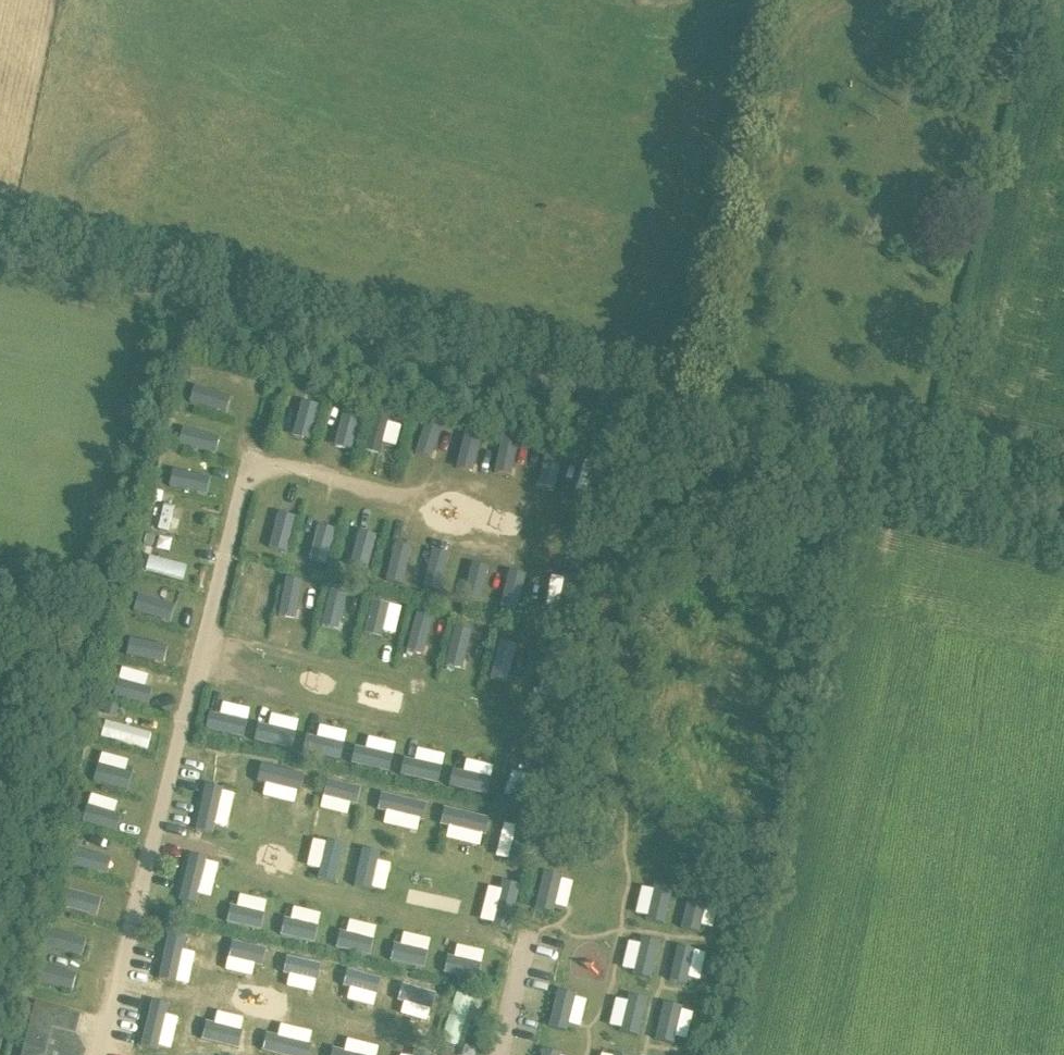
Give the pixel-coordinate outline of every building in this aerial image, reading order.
[(193,384),(188,405),(225,414),(230,393),(193,384)] [(308,395),(291,391),(280,436),(297,440),(308,395)] [(349,404),(334,401),(323,444),(338,448),(349,404)] [(389,415),(375,411),(365,451),(380,454),(389,415)] [(183,426),(178,445),(216,454),(221,435),(183,426)] [(494,483),(500,454),(473,448),(467,477),(494,483)] [(173,467),(169,485),(207,494),(211,476),(173,467)] [(289,504),(268,499),(257,547),(278,552),(289,504)] [(176,503),(165,500),(158,528),(170,530),(176,503)] [(331,515),(311,510),(298,560),(319,565),(331,515)] [(416,533),(407,572),(425,576),(434,537),(416,533)] [(379,540),(363,536),(353,579),(369,583),(379,540)] [(148,554),(145,569),(184,579),(188,564),(148,554)] [(286,577),(274,626),(290,630),(302,581),(286,577)] [(330,587),(320,627),(334,630),(344,591),(330,587)] [(137,593),(133,610),(170,619),(174,602),(137,593)] [(373,599),(364,634),(381,638),(390,603),(373,599)] [(414,610),(402,660),(419,664),(431,614),(414,610)] [(462,670),(472,630),(457,626),(447,666),(462,670)] [(131,640),(127,655),(167,665),(171,650),(131,640)] [(507,645),(495,689),(514,694),(525,649),(507,645)] [(149,667),(145,680),(163,685),(166,672),(149,667)] [(563,676),(543,671),(534,707),(555,712),(563,676)] [(119,680),(115,696),(148,704),(152,688),(119,680)] [(210,711),(206,728),(245,738),(249,720),(210,711)] [(104,722),(100,736),(148,747),(151,733),(104,722)] [(259,722),(255,740),(293,750),(298,732),(259,722)] [(307,734),(303,752),(340,761),(345,743),(307,734)] [(215,746),(203,796),(219,799),(231,750),(215,746)] [(356,746),(352,763),(388,772),(392,754),(356,746)] [(148,752),(145,762),(162,767),(165,757),(148,752)] [(252,756),(242,805),(258,808),(268,760),(252,756)] [(405,757),(401,774),(439,783),(443,766),(405,757)] [(98,764),(94,782),(129,790),(133,773),(98,764)] [(455,769),(451,785),(488,794),(492,778),(455,769)] [(297,778),(282,775),(273,811),(288,815),(297,778)] [(361,788),(326,780),(323,795),(357,803),(361,788)] [(510,783),(507,795),(545,804),(548,792),(510,783)] [(430,806),(380,794),(377,809),(426,821),(430,806)] [(85,804),(81,821),(117,830),(121,813),(85,804)] [(491,820),(443,808),(440,823),(487,835),(491,820)] [(517,824),(508,863),(525,867),(535,828),(517,824)] [(74,849),(70,865),(108,875),(112,858),(74,849)] [(191,854),(179,902),(195,906),(207,857),(191,854)] [(350,869),(309,859),(305,876),(346,886),(350,869)] [(544,870),(535,908),(552,912),(561,874),(544,870)] [(405,881),(362,871),(358,889),(401,899),(405,881)] [(503,878),(492,924),(510,929),(521,883),(503,878)] [(672,887),(655,883),(646,920),(664,924),(672,887)] [(109,903),(65,892),(61,907),(106,918),(109,903)] [(708,896),(693,892),(684,929),(699,933),(708,896)] [(230,906),(226,922),(261,931),(265,914),(230,906)] [(287,917),(283,933),(315,941),(319,925),(287,917)] [(88,939),(49,930),(44,949),(83,958),(88,939)] [(342,931),(338,947),(371,955),(374,939),(342,931)] [(660,943),(643,938),(635,971),(652,975),(660,943)] [(395,944),(391,960),(427,969),(431,952),(395,944)] [(695,951),(678,947),(670,980),(687,984),(695,951)] [(448,956),(444,971),(480,980),(483,965),(448,956)] [(78,975),(40,965),(35,984),(74,994),(78,975)] [(380,978),(372,1006),(396,1012),(403,984),(380,978)] [(574,994),(557,990),(548,1027),(565,1031),(574,994)] [(474,996),(454,992),(442,1043),(461,1047),(474,996)] [(630,993),(621,1030),(639,1035),(648,998),(630,993)] [(86,1052),(76,1035),(81,1015),(36,1003),(22,1054),(86,1054),(86,1052)] [(683,1007),(666,1004),(657,1041),(674,1045),(683,1007)]
